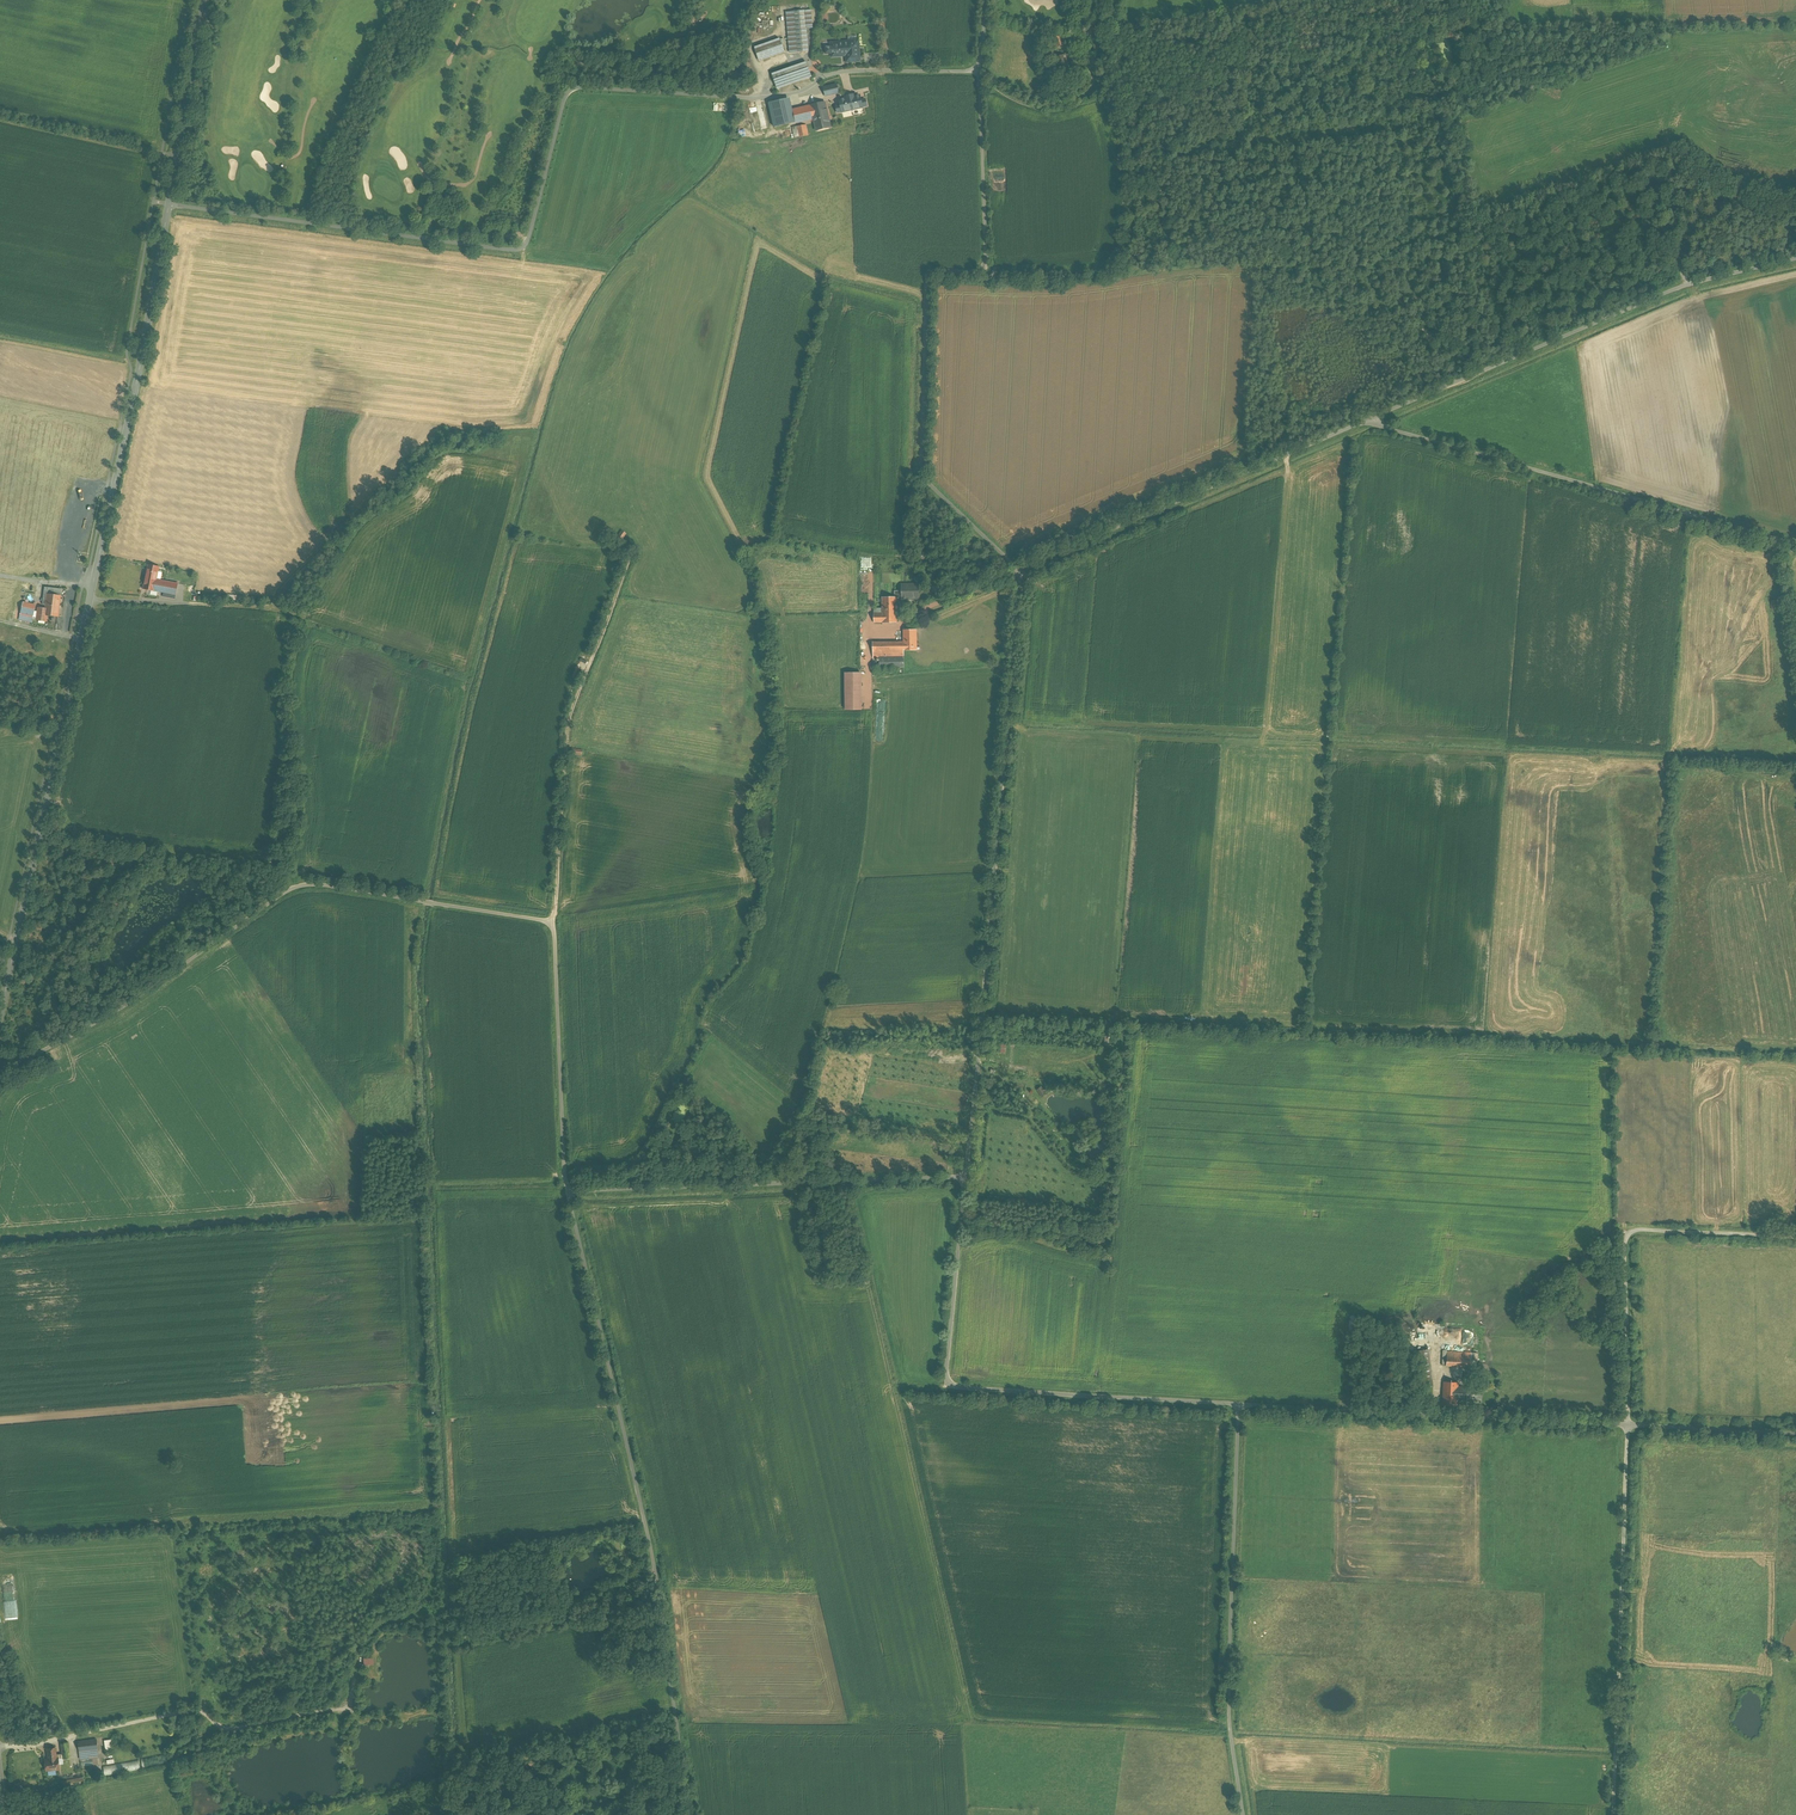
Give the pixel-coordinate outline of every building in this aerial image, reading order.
[(811,10),(786,12),(790,53),(808,51),(806,28),(813,28),(811,10)] [(1061,36),(1050,40),(1053,48),(1064,44),(1061,36)] [(780,39),(755,48),(760,61),(785,52),(780,39)] [(858,41),(831,43),(831,46),(825,47),(826,54),(832,53),(832,57),(846,55),(846,62),(860,61),(858,41)] [(1066,54),(1054,59),(1060,73),(1072,68),(1066,54)] [(806,62),(772,74),(777,88),(811,76),(806,62)] [(836,84),(823,87),(826,96),(839,93),(836,84)] [(790,98),(769,103),(774,127),(795,122),(790,98)] [(810,106),(794,110),(797,123),(813,119),(816,130),(831,127),(825,102),(810,105),(810,106)] [(806,125),(793,127),(795,138),(808,135),(806,125)] [(626,533),(622,531),(618,536),(622,539),(626,533)] [(932,554),(918,554),(917,562),(932,562),(932,554)] [(158,567),(148,565),(145,580),(155,582),(156,579),(158,567)] [(178,583),(156,579),(155,582),(154,590),(154,591),(176,594),(178,583)] [(155,582),(145,580),(143,589),(154,590),(155,582)] [(919,584),(901,585),(902,591),(894,591),(894,597),(897,597),(901,597),(901,599),(919,598),(919,584)] [(61,589),(44,587),(42,605),(46,605),(45,606),(45,609),(42,609),(42,614),(44,615),(47,615),(58,616),(61,589)] [(897,597),(894,597),(882,597),(882,608),(874,609),(874,623),(883,623),(897,623),(897,597)] [(1779,609),(1778,600),(1771,601),(1773,610),(1779,609)] [(35,605),(32,604),(23,602),(19,620),(31,623),(35,605)] [(45,609),(38,608),(37,620),(46,621),(47,615),(44,615),(42,614),(42,609),(45,609)] [(904,642),(873,642),(873,658),(880,658),(880,668),(904,667),(904,651),(917,650),(916,630),(904,630),(904,642)] [(861,673),(846,673),(846,710),(861,710),(861,673)] [(1428,1349),(1416,1350),(1421,1387),(1423,1386),(1433,1385),(1428,1349)] [(1471,1353),(1443,1351),(1442,1365),(1470,1367),(1471,1353)] [(1458,1382),(1444,1381),(1442,1406),(1457,1406),(1457,1399),(1458,1387),(1458,1382)] [(1457,1399),(1481,1400),(1482,1388),(1458,1387),(1457,1399)] [(98,1742),(79,1744),(80,1759),(100,1758),(98,1742)] [(70,1743),(62,1744),(63,1759),(71,1758),(70,1743)] [(61,1759),(59,1759),(58,1748),(48,1749),(49,1760),(46,1760),(47,1772),(62,1771),(61,1759)]
